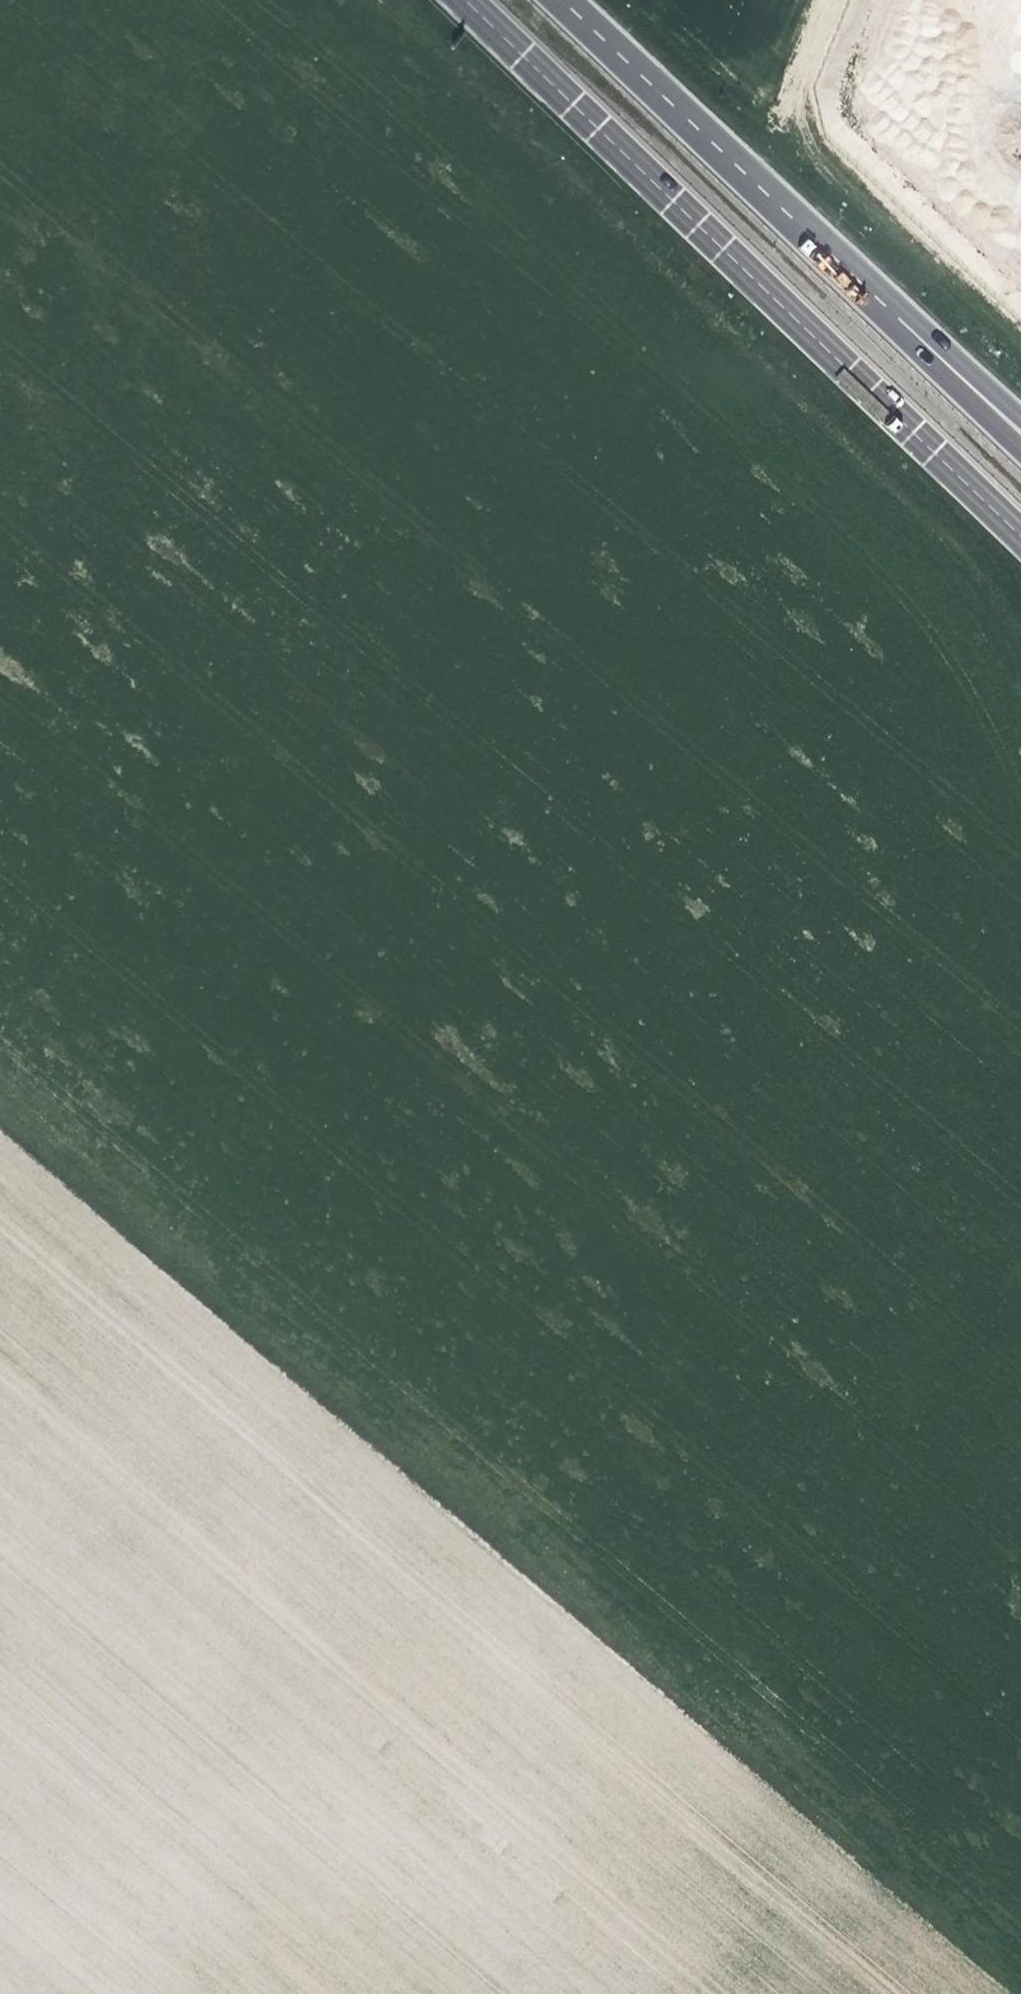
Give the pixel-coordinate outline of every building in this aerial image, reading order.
[(872,9),(1020,153),(1020,0),(875,0),(872,9)]
